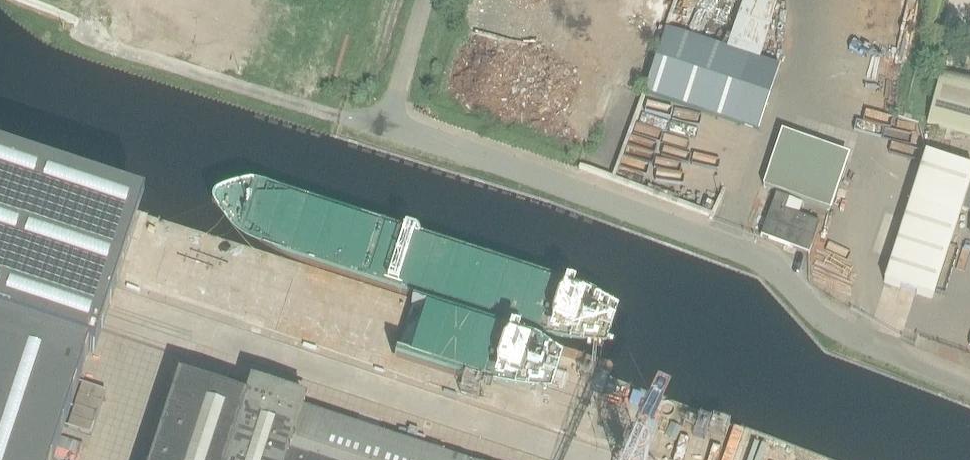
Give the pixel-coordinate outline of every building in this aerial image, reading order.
[(644,92),(758,131),(780,66),(760,60),(779,4),(768,0),(745,0),(728,49),(666,28),(644,92)] [(942,68),(927,123),(969,135),(969,76),(942,68)] [(782,131),(763,186),(831,210),(850,154),(782,131)] [(882,281),(931,297),(969,179),(969,168),(925,153),(882,281)] [(80,457),(57,450),(65,424),(79,381),(135,212),(137,204),(0,160),(0,459),(79,459),(80,457)] [(760,236),(809,254),(820,223),(784,211),(789,199),(775,194),(760,236)] [(454,321),(441,361),(469,370),(482,330),(454,321)] [(151,459),(224,459),(245,398),(178,376),(151,459)] [(106,389),(79,381),(65,424),(91,432),(106,389)] [(224,459),(287,459),(302,416),(299,415),(245,398),(224,459)] [(287,459),(462,459),(301,408),(299,415),(302,416),(287,459)]
